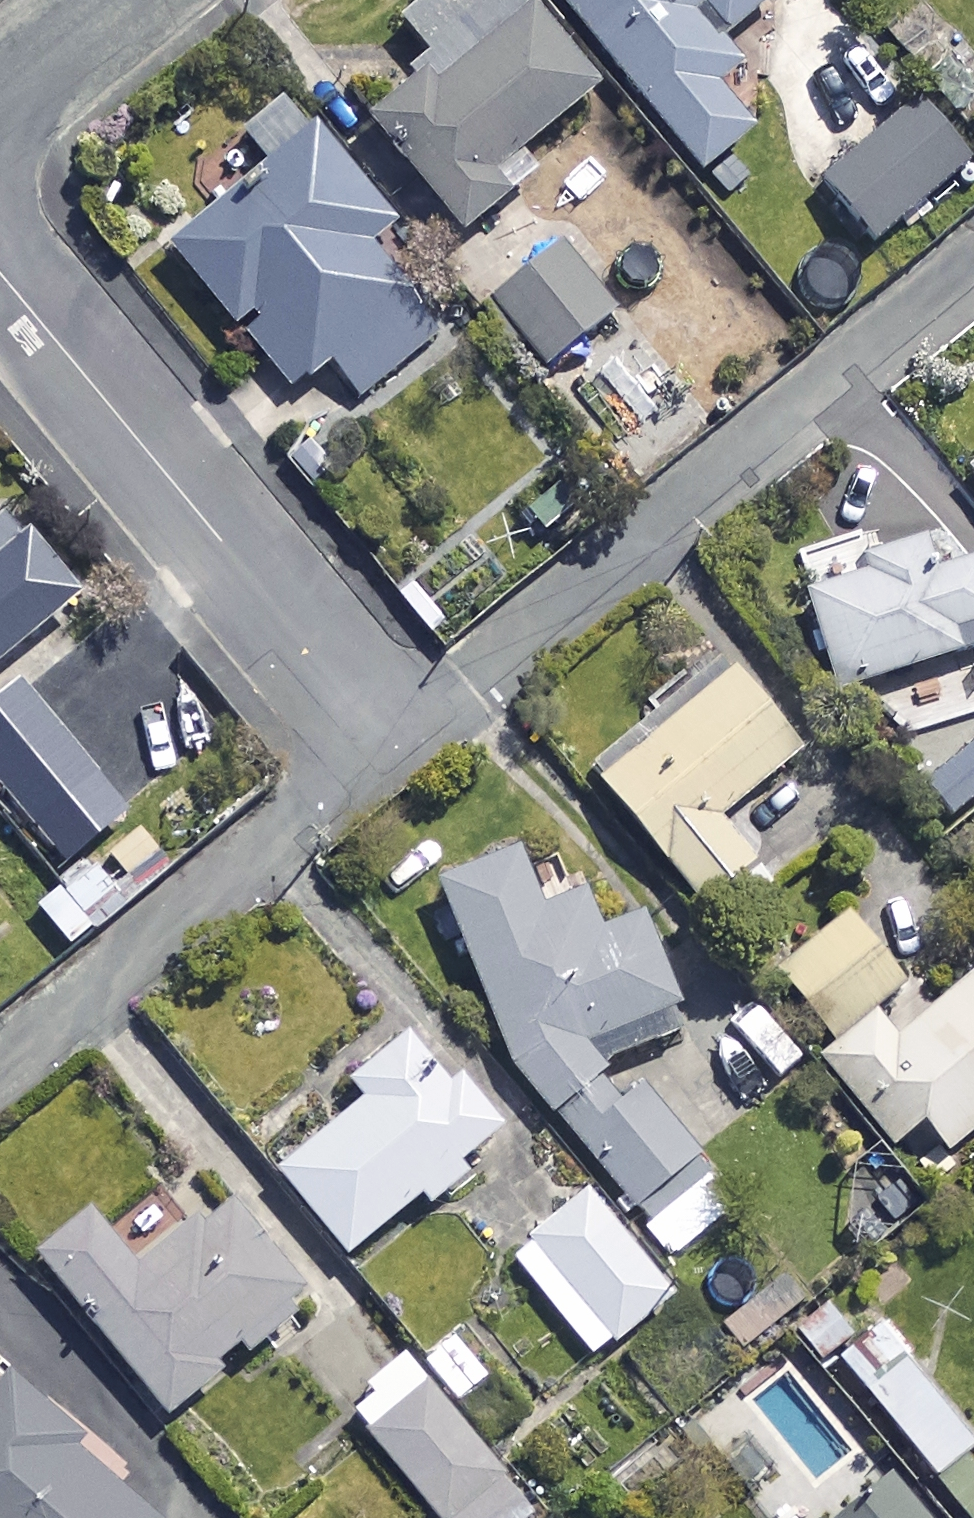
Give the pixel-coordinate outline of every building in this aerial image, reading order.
[(397,14),(431,54),(363,112),(460,228),(526,172),(509,153),(591,84),(521,0),(414,0),(397,14)] [(719,84),(742,67),(718,36),(764,0),(564,0),(695,171),(751,127),(719,84)] [(895,50),(952,116),(973,96),(973,62),(935,16),(895,50)] [(236,136),(263,167),(170,248),(291,387),(325,356),(359,394),(432,331),(356,243),(386,217),(281,97),(236,136)] [(968,162),(918,102),(845,163),(824,138),(801,158),(871,243),(968,162)] [(611,311),(556,247),(488,304),(543,368),(611,311)] [(966,470),(973,480),(973,463),(966,470)] [(78,587),(13,506),(0,516),(0,650),(78,587)] [(476,514),(389,584),(439,646),(526,576),(476,514)] [(789,553),(835,690),(973,643),(973,565),(971,555),(927,570),(916,535),(880,547),(872,525),(789,553)] [(793,744),(726,663),(590,775),(692,900),(744,858),(707,813),(793,744)] [(8,679),(0,687),(0,790),(66,862),(126,806),(8,679)] [(133,818),(28,903),(67,950),(171,865),(133,818)] [(518,838),(425,868),(502,1023),(490,1029),(674,1258),(733,1212),(615,1060),(679,1011),(640,892),(592,908),(575,856),(528,871),(518,838)] [(900,983),(845,914),(770,973),(825,1042),(900,983)] [(887,1035),(869,1013),(817,1057),(884,1140),(914,1116),(939,1147),(973,1118),(973,963),(887,1035)] [(441,1082),(402,1034),(346,1079),(362,1099),(274,1169),(343,1254),(417,1194),(425,1204),(463,1174),(454,1163),(496,1129),(452,1074),(441,1082)] [(868,1137),(831,1172),(850,1192),(832,1210),(866,1246),(921,1193),(868,1137)] [(669,1295),(585,1190),(507,1252),(591,1357),(669,1295)] [(129,1266),(84,1212),(33,1254),(165,1413),(302,1299),(222,1203),(194,1226),(187,1218),(129,1266)] [(801,1297),(781,1272),(720,1322),(741,1347),(801,1297)] [(862,1321),(835,1291),(796,1327),(823,1357),(862,1321)] [(878,1322),(833,1361),(929,1471),(973,1432),(878,1322)] [(458,1326),(421,1355),(459,1401),(495,1372),(458,1326)] [(406,1360),(346,1410),(437,1517),(534,1517),(536,1516),(406,1360)] [(6,1377),(0,1383),(0,1517),(151,1517),(67,1444),(73,1437),(6,1377)] [(917,1490),(940,1517),(973,1517),(973,1460),(966,1450),(917,1490)] [(880,1468),(818,1517),(921,1517),(880,1468)]
